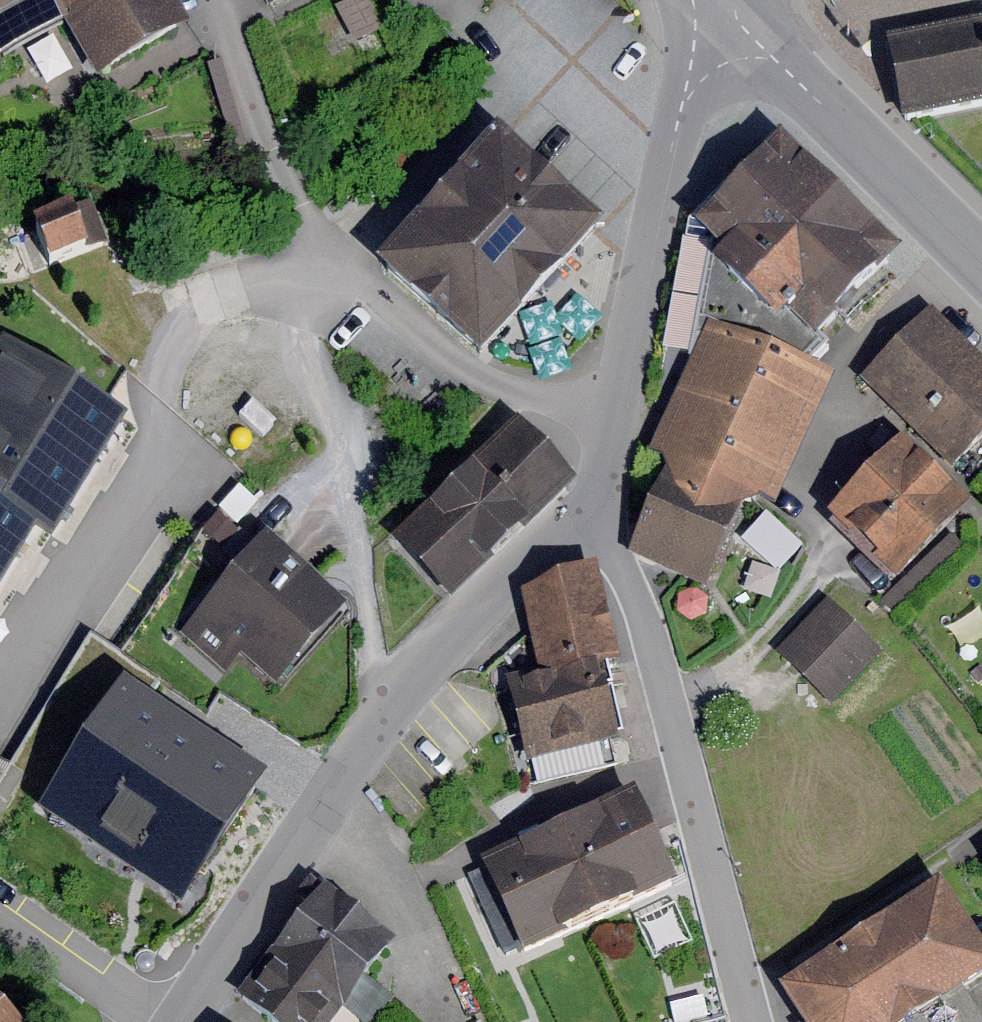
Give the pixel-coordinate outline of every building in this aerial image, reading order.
[(70,21),(59,0),(0,0),(0,60),(70,21)] [(70,21),(101,78),(193,28),(178,0),(59,0),(70,21)] [(901,60),(915,130),(981,117),(981,44),(950,50),(901,60)] [(222,63),(208,67),(233,152),(247,148),(222,63)] [(928,264),(801,141),(706,238),(832,361),(928,264)] [(627,244),(517,142),(390,265),(502,364),(627,244)] [(115,259),(100,210),(51,224),(68,271),(115,259)] [(936,308),(863,370),(960,465),(981,442),(981,352),(936,308)] [(841,369),(717,313),(650,447),(662,459),(689,488),(745,492),(781,504),(841,369)] [(38,530),(56,541),(131,420),(5,344),(0,352),(0,592),(38,530)] [(571,485),(517,415),(388,525),(441,589),(571,485)] [(969,500),(898,431),(824,506),(895,575),(969,500)] [(689,488),(662,459),(630,546),(716,594),(745,492),(689,488)] [(348,599),(269,529),(179,628),(226,670),(242,652),(274,681),(348,599)] [(540,680),(605,666),(618,663),(597,565),(522,595),(540,680)] [(887,656),(836,603),(787,648),(837,702),(887,656)] [(605,666),(540,680),(504,687),(521,766),(622,744),(605,666)] [(124,678),(33,820),(182,915),(273,773),(124,678)] [(644,776),(470,848),(517,951),(679,879),(644,776)] [(973,852),(981,865),(981,846),(973,852)] [(952,873),(785,973),(812,1021),(913,1021),(981,981),(981,923),(952,873)] [(336,891),(249,987),(289,1021),(344,1021),(405,952),(336,891)] [(0,1002),(0,1021),(22,1021),(0,1002)]
